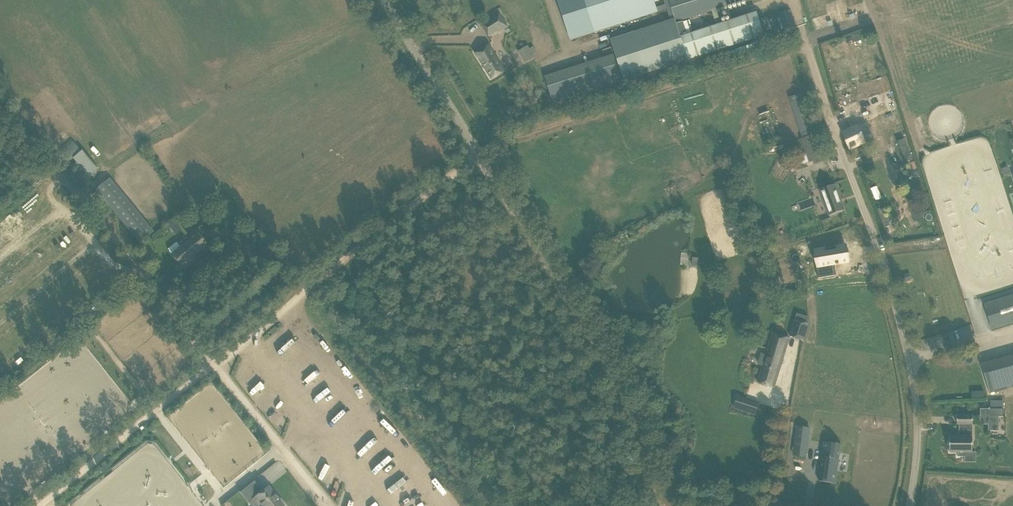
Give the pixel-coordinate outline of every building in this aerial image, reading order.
[(586,0),(558,0),(570,40),(596,32),(586,0)] [(596,32),(656,12),(667,9),(670,20),(675,19),(669,0),(664,0),(665,4),(655,8),(652,0),(586,0),(596,32)] [(675,19),(676,23),(744,0),(669,0),(675,19)] [(779,13),(784,29),(794,25),(789,10),(779,13)] [(492,19),(481,25),(488,36),(499,30),(500,31),(508,27),(499,12),(491,17),(492,19)] [(681,37),(689,60),(765,35),(757,12),(693,33),(681,37)] [(670,20),(610,40),(624,81),(689,60),(681,37),(693,33),(689,20),(677,24),(675,19),(670,20)] [(859,34),(852,36),(854,42),(861,41),(859,34)] [(488,44),(474,52),(491,79),(505,71),(488,44)] [(884,87),(864,97),(867,103),(887,94),(884,87)] [(800,135),(811,132),(801,99),(791,102),(800,135)] [(891,130),(880,135),(885,147),(906,137),(895,112),(885,117),(891,130)] [(866,122),(842,133),(849,149),(858,145),(873,139),(866,122)] [(816,133),(801,139),(809,162),(813,161),(814,165),(823,161),(821,158),(825,156),(816,133)] [(905,139),(898,142),(906,162),(913,159),(905,139)] [(62,146),(69,156),(78,150),(71,140),(62,146)] [(88,177),(98,169),(82,150),(72,157),(88,177)] [(785,157),(781,165),(791,171),(795,163),(785,157)] [(1007,167),(1001,169),(1004,176),(1009,174),(1007,167)] [(152,232),(110,178),(96,189),(138,243),(146,236),(152,232)] [(843,210),(835,185),(821,190),(830,214),(843,210)] [(883,207),(877,209),(884,227),(890,225),(883,207)] [(171,254),(182,267),(184,269),(198,258),(195,255),(201,250),(204,254),(213,247),(204,235),(207,233),(201,225),(187,235),(185,236),(177,243),(180,246),(171,254)] [(845,246),(816,251),(818,265),(816,266),(818,278),(836,275),(834,264),(848,261),(845,246)] [(139,250),(139,255),(142,258),(147,259),(150,256),(150,251),(147,248),(143,247),(139,250)] [(778,275),(771,277),(773,284),(779,283),(778,275)] [(103,291),(96,297),(99,301),(107,295),(103,291)] [(985,306),(992,328),(1012,321),(1012,297),(985,306)] [(95,302),(87,309),(92,315),(100,308),(95,302)] [(795,320),(790,336),(803,340),(808,324),(808,316),(797,313),(795,320)] [(757,383),(774,388),(789,338),(773,333),(757,383)] [(1012,387),(1012,356),(982,364),(990,394),(1012,387)] [(990,401),(990,409),(1003,409),(1003,401),(990,401)] [(999,417),(1003,417),(1003,409),(990,409),(980,409),(980,416),(980,424),(989,424),(989,431),(999,431),(999,417)] [(950,436),(949,452),(958,452),(958,454),(964,454),(964,452),(972,453),(972,416),(957,416),(957,424),(959,424),(959,436),(950,436)] [(354,439),(366,429),(363,425),(351,435),(354,439)] [(810,427),(798,425),(795,445),(807,447),(810,427)] [(824,442),(819,481),(835,483),(841,444),(824,442)] [(787,478),(785,502),(797,503),(797,497),(801,497),(803,479),(787,478)] [(245,487),(239,492),(244,497),(249,493),(245,487)] [(283,505),(268,487),(254,498),(248,502),(251,505),(282,505),(283,505)]
